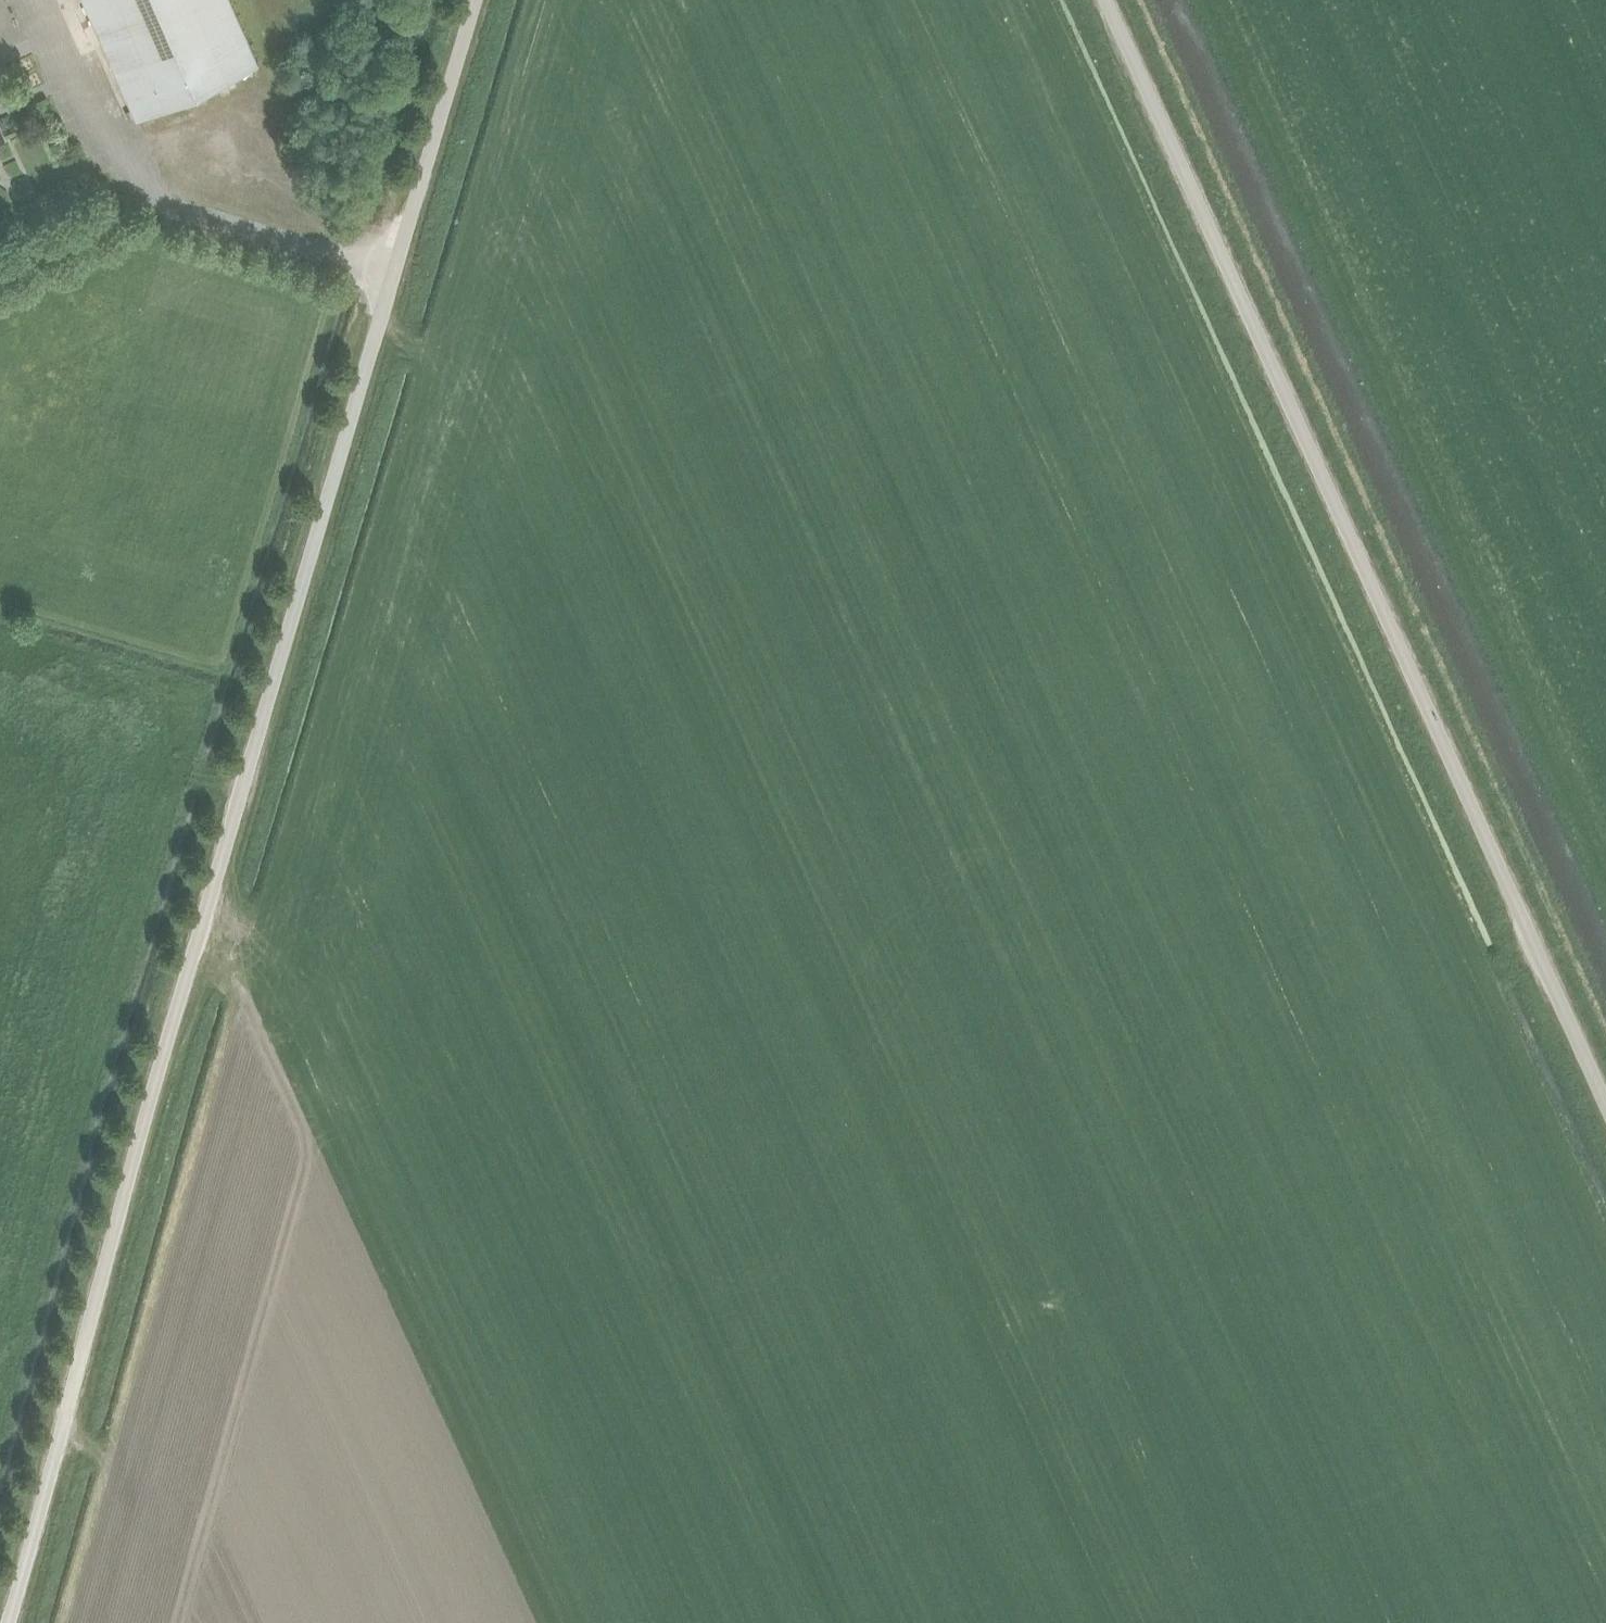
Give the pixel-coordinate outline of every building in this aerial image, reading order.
[(259,63),(231,0),(85,0),(137,117),(259,63)]
